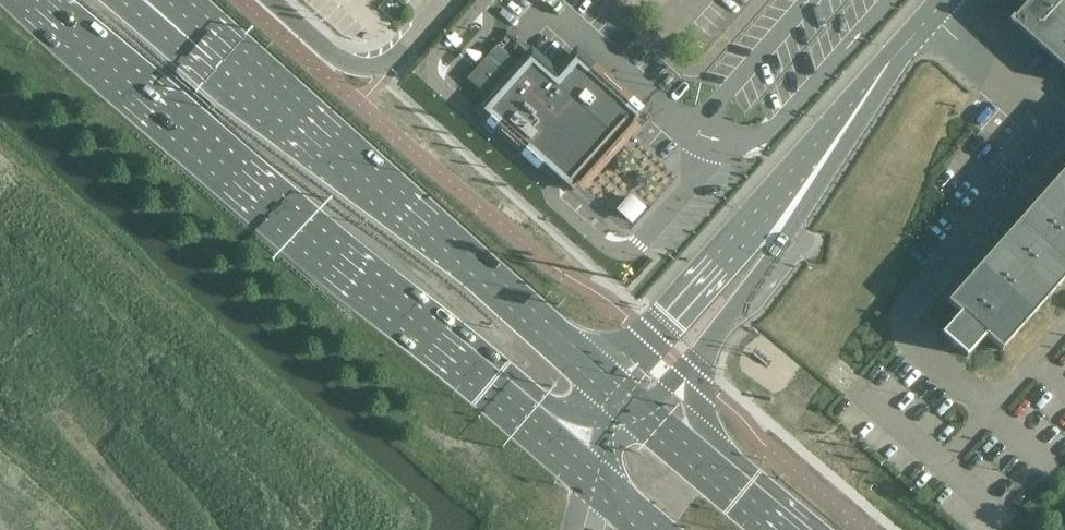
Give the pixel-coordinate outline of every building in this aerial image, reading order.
[(522,68),(496,45),(467,77),(493,101),(485,110),(492,116),(489,119),(496,125),(498,122),(527,148),(525,151),(540,164),(542,162),(573,189),(616,142),(613,139),(618,133),(621,136),(639,116),(636,114),(630,120),(622,112),(629,104),(577,58),(558,79),(532,57),(522,68)] [(948,302),(969,321),(965,326),(957,319),(943,335),(952,344),(956,347),(967,357),(981,341),(972,332),(976,327),(1002,350),(1064,280),(1064,171),(948,302)] [(619,208),(634,220),(647,204),(631,192),(619,208)]
